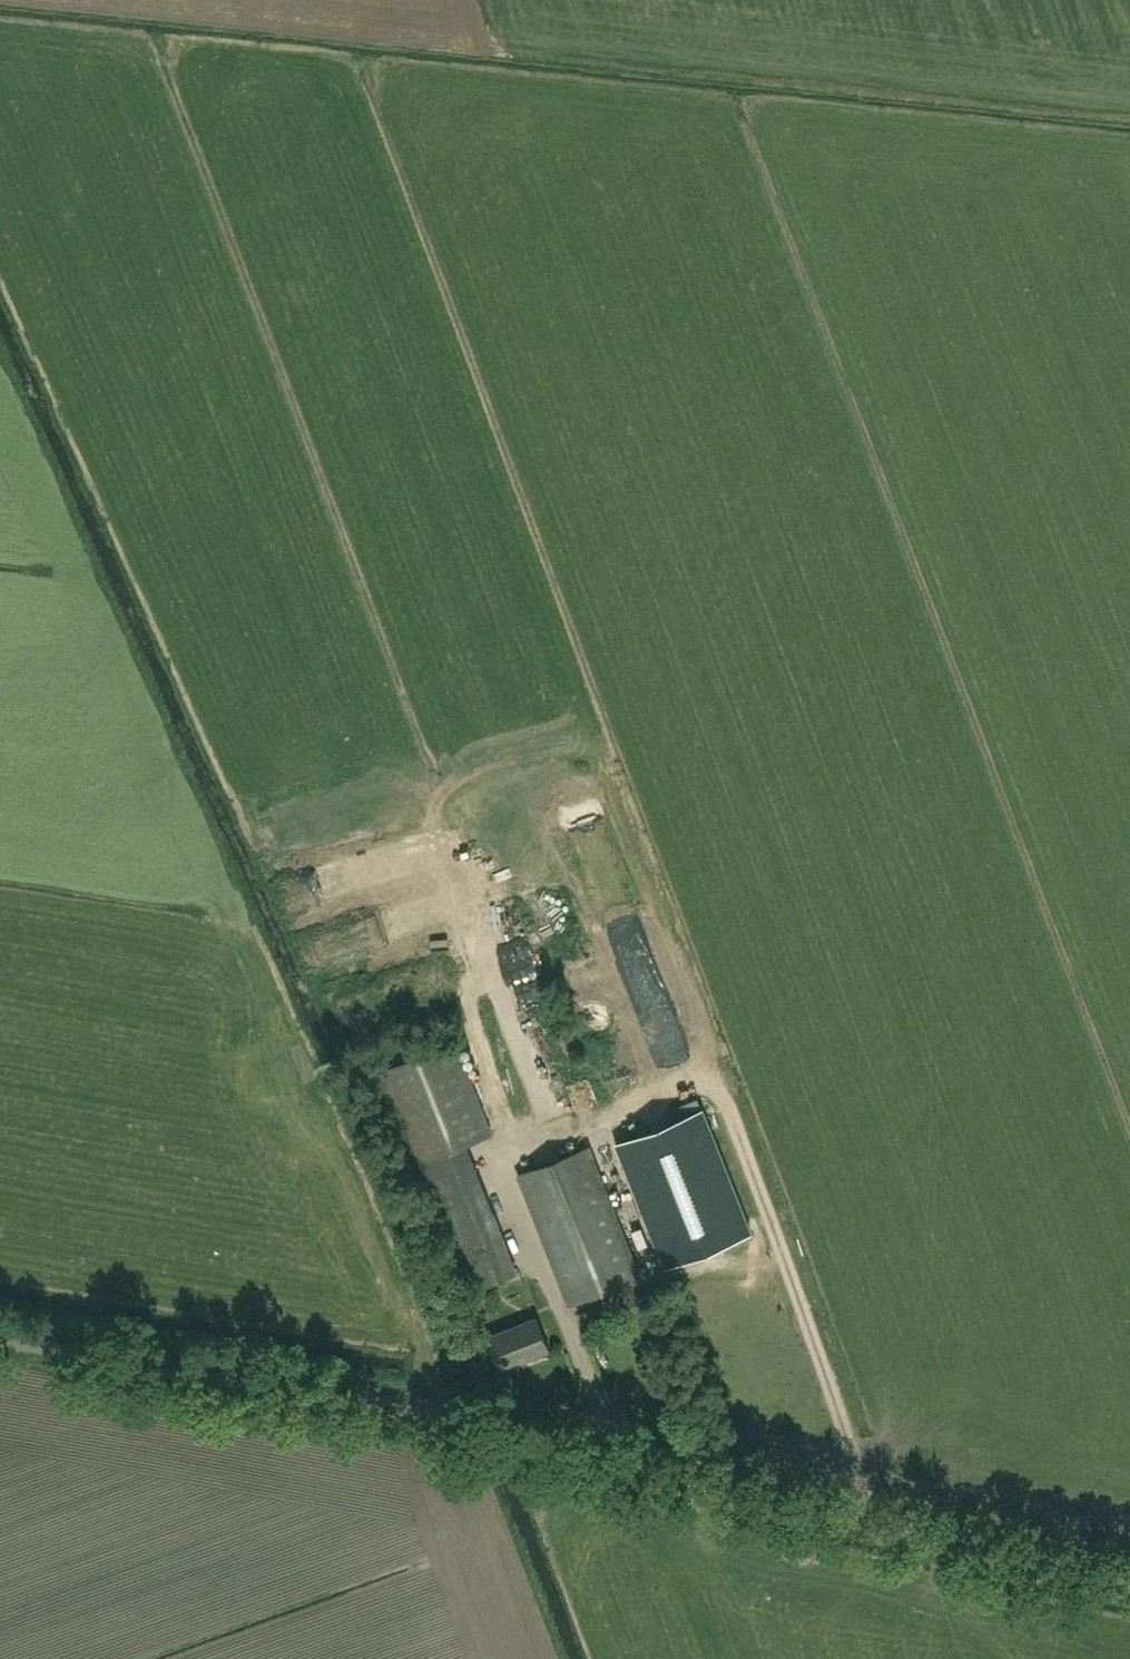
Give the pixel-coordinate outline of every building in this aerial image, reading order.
[(384,1070),(420,1162),(492,1134),(456,1041),(384,1070)] [(571,1110),(581,1106),(573,1088),(563,1092),(571,1110)] [(703,1106),(616,1141),(666,1265),(753,1230),(703,1106)] [(641,1275),(589,1146),(519,1174),(570,1304),(641,1275)] [(518,1272),(495,1214),(448,1233),(471,1291),(518,1272)] [(488,1334),(500,1364),(527,1353),(528,1356),(548,1348),(536,1315),(488,1334)]
